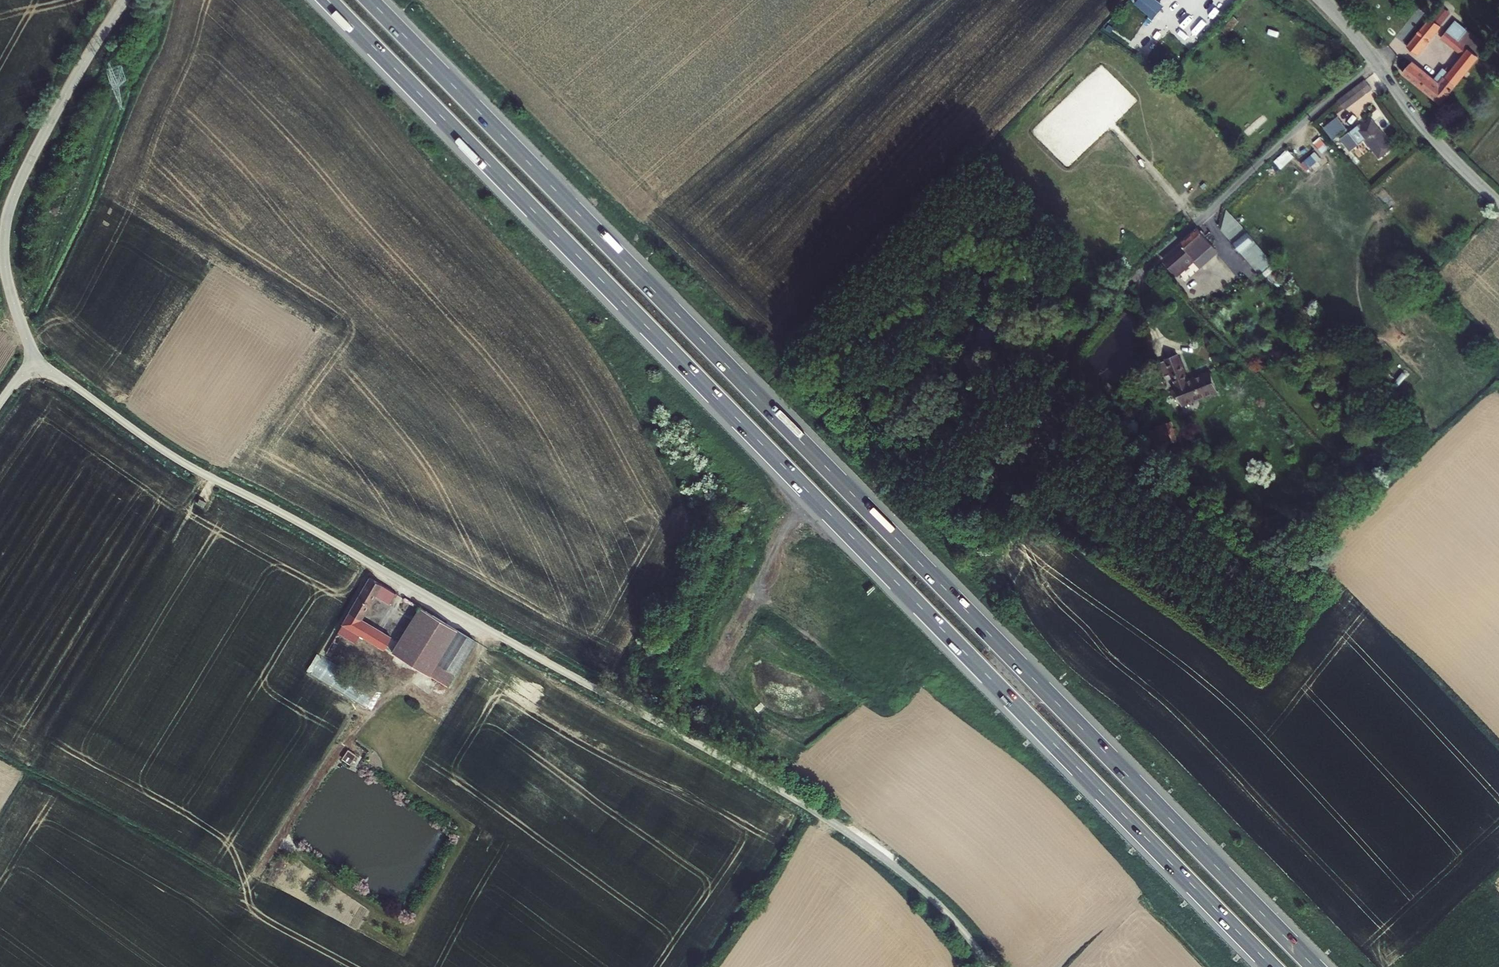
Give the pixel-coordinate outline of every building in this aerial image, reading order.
[(1444,20),(1434,11),(1409,42),(1418,50),(1444,20)] [(1403,69),(1439,98),(1489,39),(1457,13),(1443,32),(1464,50),(1450,66),(1442,60),(1431,73),(1412,58),(1403,69)] [(1272,44),(1280,37),(1272,26),(1263,33),(1272,44)] [(1366,80),(1338,101),(1346,111),(1373,90),(1366,80)] [(1339,119),(1328,129),(1337,140),(1348,130),(1339,119)] [(1375,120),(1364,130),(1361,126),(1351,135),(1361,147),(1366,142),(1383,161),(1399,147),(1375,120)] [(1458,125),(1452,132),(1456,137),(1457,139),(1464,131),(1458,125)] [(1321,154),(1328,148),(1319,137),(1312,143),(1321,154)] [(1271,263),(1227,212),(1222,231),(1259,275),(1271,263)] [(1196,232),(1163,263),(1181,281),(1186,277),(1183,274),(1211,249),(1196,232)] [(1171,384),(1180,403),(1211,390),(1202,370),(1183,378),(1172,354),(1156,361),(1162,376),(1170,373),(1174,383),(1171,384)] [(200,524),(204,519),(198,515),(194,521),(200,524)] [(367,587),(336,641),(353,650),(356,643),(381,657),(387,645),(357,628),(372,604),(388,613),(394,601),(378,593),(376,593),(367,587)] [(388,663),(415,677),(454,637),(456,635),(416,614),(388,663)] [(446,694),(474,647),(454,637),(415,677),(446,694)]
